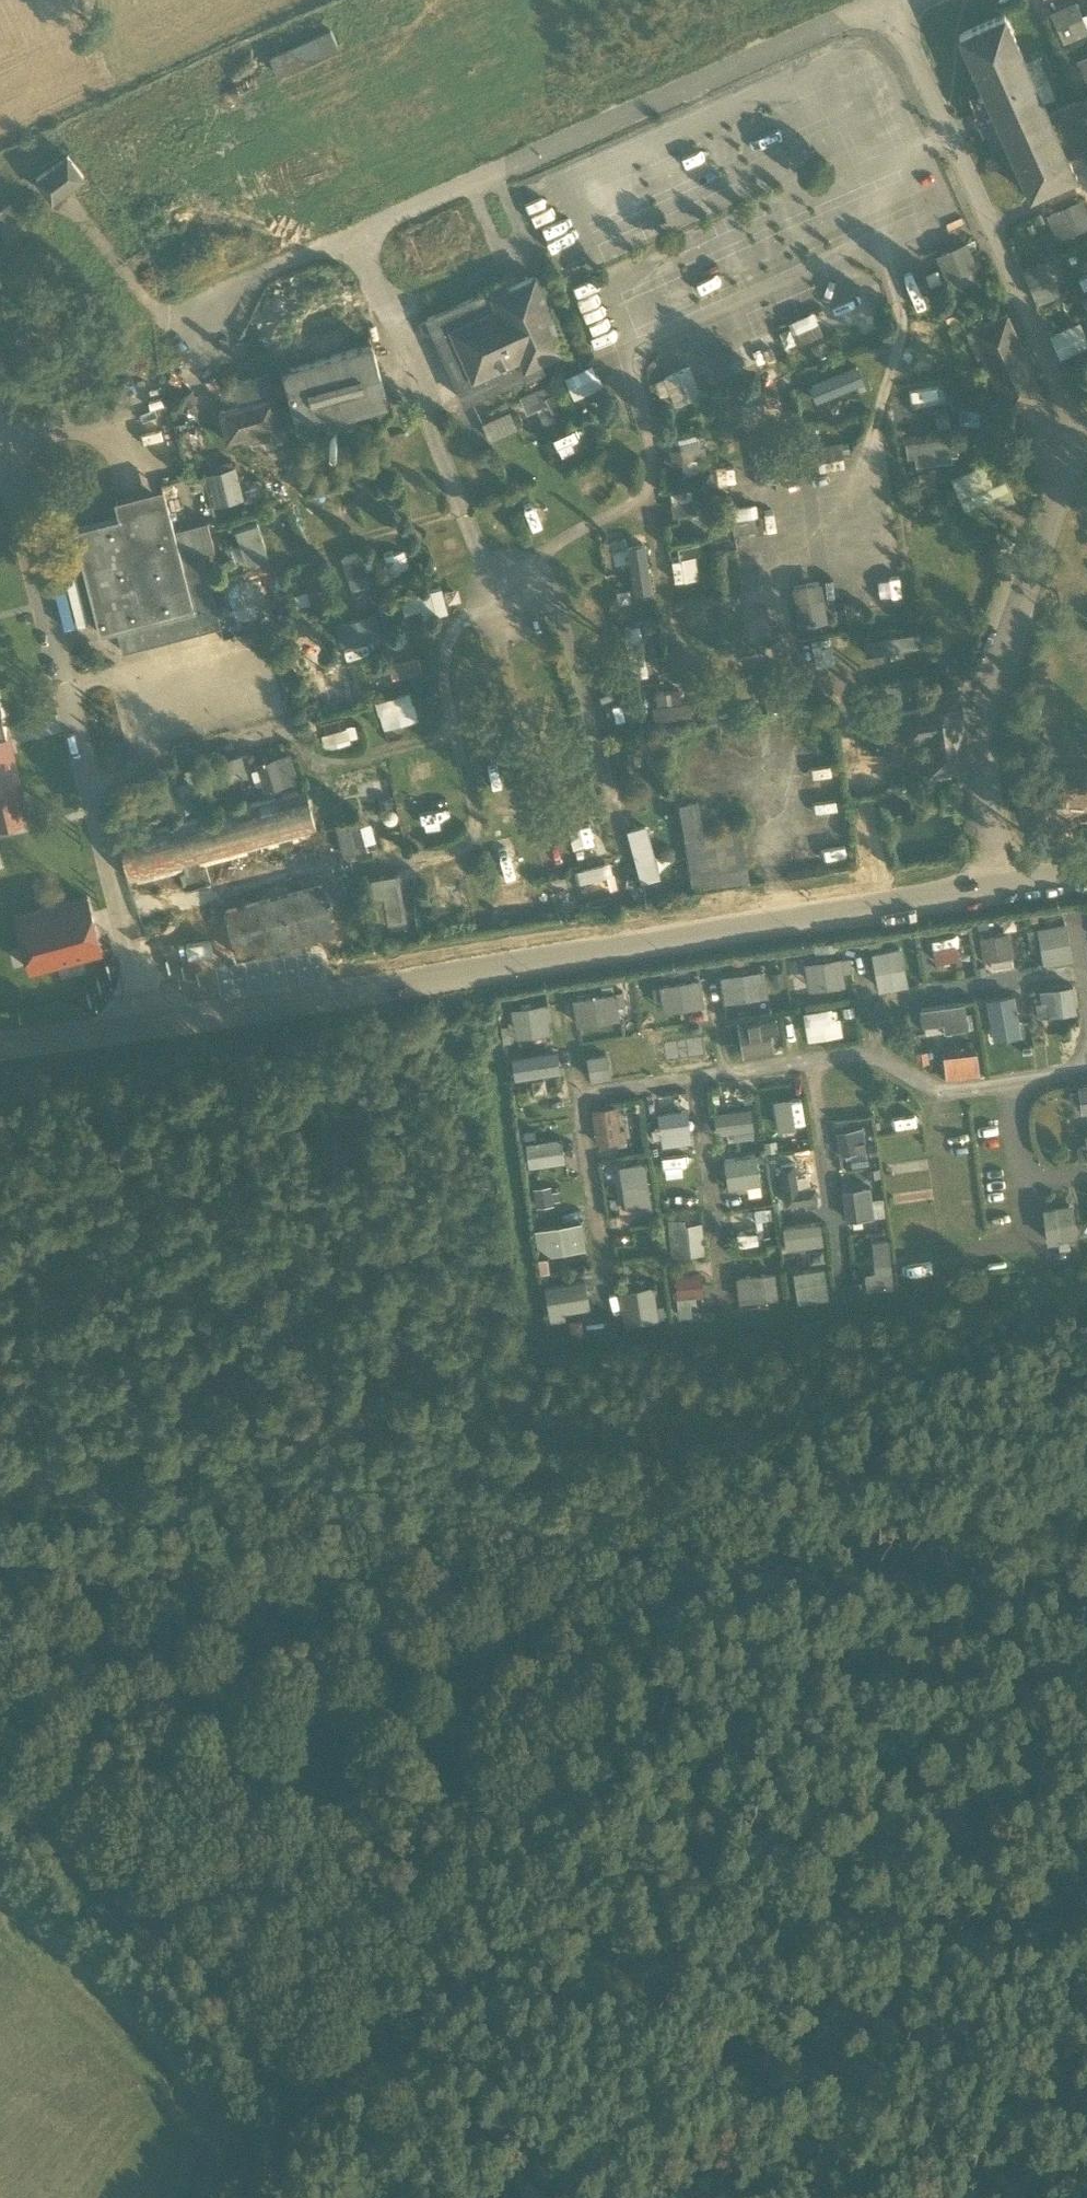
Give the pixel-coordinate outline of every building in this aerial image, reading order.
[(1052,6),(1060,38),(1086,31),(1086,9),(1083,10),(1081,0),(1077,0),(1052,6)] [(1030,195),(1076,175),(1067,156),(1086,147),(1086,96),(1048,113),(1004,14),(959,34),(983,88),(969,94),(976,109),(986,132),(993,147),(1006,141),(1030,195)] [(1077,56),(1085,81),(1086,80),(1086,52),(1077,56)] [(983,133),(986,132),(976,109),(973,111),(983,133)] [(25,183),(44,206),(82,175),(62,152),(25,183)] [(1086,227),(1086,197),(1049,210),(1058,237),(1086,227)] [(937,254),(945,272),(979,256),(971,238),(937,254)] [(1023,268),(1037,303),(1064,292),(1050,257),(1023,268)] [(545,270),(432,311),(464,396),(576,355),(545,270)] [(845,325),(857,320),(862,335),(888,325),(873,285),(835,299),(845,325)] [(998,392),(1037,380),(1016,310),(977,322),(998,392)] [(787,345),(825,334),(818,312),(780,324),(787,345)] [(939,355),(947,329),(920,319),(911,346),(939,355)] [(1057,353),(1086,346),(1086,328),(1085,320),(1051,328),(1057,353)] [(745,360),(776,349),(770,331),(739,343),(745,360)] [(829,331),(812,338),(818,354),(836,347),(829,331)] [(309,422),(400,400),(386,341),(295,363),(309,422)] [(594,360),(566,373),(577,396),(605,382),(594,360)] [(845,409),(842,402),(872,390),(861,363),(799,388),(813,422),(845,409)] [(675,390),(678,400),(704,392),(695,364),(655,376),(660,395),(675,390)] [(274,372),(237,379),(241,402),(224,405),(231,440),(286,429),(274,372)] [(522,393),(537,427),(569,412),(554,378),(522,393)] [(925,403),(949,400),(947,383),(923,386),(925,403)] [(778,398),(740,407),(745,432),(783,424),(778,398)] [(492,438),(519,425),(511,408),(483,421),(492,438)] [(548,437),(554,460),(581,454),(575,430),(548,437)] [(908,438),(909,462),(957,461),(957,436),(908,438)] [(676,459),(707,455),(705,437),(673,441),(676,459)] [(268,485),(300,475),(292,447),(259,456),(268,485)] [(731,475),(754,470),(751,456),(728,461),(731,475)] [(966,506),(1015,490),(1008,467),(995,471),(991,458),(955,470),(966,506)] [(208,502),(242,500),(240,468),(206,470),(208,502)] [(670,488),(671,512),(697,511),(696,487),(670,488)] [(115,500),(119,517),(168,504),(164,488),(115,500)] [(736,531),(762,529),(760,501),(733,503),(736,531)] [(207,530),(177,538),(175,530),(168,504),(119,517),(74,528),(100,633),(117,629),(123,651),(141,646),(140,640),(214,622),(207,595),(213,594),(206,569),(202,553),(214,550),(207,522),(205,522),(207,530)] [(262,519),(239,526),(249,561),(273,553),(262,519)] [(207,530),(205,522),(175,530),(177,538),(207,530)] [(388,568),(409,566),(405,536),(384,539),(388,568)] [(433,562),(455,559),(453,538),(431,541),(433,562)] [(632,583),(652,582),(650,542),(630,543),(632,583)] [(364,548),(342,555),(352,588),(374,581),(364,548)] [(218,566),(214,550),(202,553),(206,569),(218,566)] [(699,577),(698,555),(670,557),(672,579),(699,577)] [(862,604),(907,598),(903,569),(858,575),(862,604)] [(321,577),(308,579),(310,595),(323,594),(321,577)] [(794,583),(799,623),(830,619),(826,579),(794,583)] [(236,621),(259,616),(252,581),(229,585),(236,621)] [(425,613),(450,608),(446,586),(403,593),(406,610),(424,607),(425,613)] [(221,626),(213,594),(207,595),(214,622),(140,640),(141,646),(221,626)] [(771,601),(743,606),(747,629),(775,625),(771,601)] [(684,603),(686,626),(714,624),(712,602),(684,603)] [(337,620),(341,642),(385,633),(380,611),(337,620)] [(296,656),(324,647),(316,621),(287,631),(296,656)] [(867,637),(870,654),(923,646),(921,629),(867,637)] [(835,658),(829,636),(811,641),(816,663),(835,658)] [(391,657),(414,654),(413,645),(390,648),(391,657)] [(391,659),(395,675),(425,668),(422,652),(391,659)] [(354,663),(321,673),(330,703),(363,693),(354,663)] [(792,682),(771,683),(772,707),(793,706),(792,682)] [(656,718),(688,713),(684,685),(652,690),(656,718)] [(924,737),(929,772),(959,767),(948,688),(918,692),(920,708),(901,710),(906,740),(924,737)] [(413,689),(376,698),(383,726),(420,718),(413,689)] [(356,722),(347,723),(345,713),(319,718),(324,744),(359,738),(356,722)] [(0,747),(0,820),(28,813),(18,775),(13,776),(6,751),(1,753),(0,747)] [(292,751),(252,763),(260,791),(301,779),(292,751)] [(506,757),(483,761),(487,783),(511,779),(506,757)] [(851,790),(884,786),(881,760),(848,763),(851,790)] [(180,869),(185,887),(211,881),(206,862),(318,833),(306,786),(118,835),(130,882),(180,869)] [(419,802),(426,823),(453,814),(447,793),(419,802)] [(813,811),(774,817),(783,874),(822,867),(813,811)] [(379,841),(370,814),(336,825),(344,852),(379,841)] [(566,827),(570,848),(596,843),(592,821),(566,827)] [(627,828),(641,880),(663,875),(650,822),(627,828)] [(744,823),(702,829),(711,886),(752,879),(744,823)] [(612,860),(577,868),(583,895),(618,887),(612,860)] [(403,870),(378,874),(385,920),(410,916),(403,870)] [(257,951),(340,927),(327,880),(243,904),(257,951)] [(503,898),(505,913),(536,907),(533,892),(503,898)] [(17,915),(31,966),(100,948),(87,897),(17,915)] [(1071,920),(1035,924),(1040,962),(1076,958),(1071,920)] [(983,934),(987,968),(1017,964),(1013,930),(983,934)] [(931,938),(938,963),(963,956),(957,931),(931,938)] [(873,949),(877,988),(911,984),(906,945),(873,949)] [(848,957),(807,959),(809,987),(849,984),(848,957)] [(723,974),(727,1000),(772,992),(767,966),(723,974)] [(702,976),(653,984),(655,998),(665,996),(667,1010),(707,1003),(702,976)] [(1039,1015),(1080,1009),(1076,984),(1035,990),(1039,1015)] [(620,992),(575,995),(577,1023),(621,1020),(620,992)] [(994,1036),(1024,1035),(1022,992),(991,994),(994,1036)] [(969,1001),(923,1004),(925,1031),(971,1028),(969,1001)] [(515,1034),(553,1032),(552,1002),(514,1004),(515,1034)] [(837,1006),(805,1010),(808,1039),(840,1035),(837,1006)] [(774,1030),(779,1029),(778,1017),(736,1022),(739,1055),(777,1050),(774,1030)] [(982,1049),(946,1051),(947,1075),(983,1073),(982,1049)] [(516,1075),(563,1072),(562,1050),(515,1052),(516,1075)] [(593,1079),(615,1075),(610,1051),(589,1055),(593,1079)] [(807,1126),(804,1096),(775,1098),(778,1128),(807,1126)] [(627,1142),(626,1107),(593,1108),(595,1143),(627,1142)] [(718,1136),(756,1134),(754,1107),(717,1109),(718,1136)] [(662,1127),(652,1128),(654,1145),(694,1141),(691,1108),(661,1111),(662,1127)] [(838,1128),(840,1152),(867,1150),(866,1127),(838,1128)] [(1086,1156),(1086,1134),(1079,1135),(1082,1156),(1086,1156)] [(526,1138),(528,1164),(567,1162),(566,1136),(526,1138)] [(761,1154),(728,1156),(729,1185),(762,1183),(761,1154)] [(629,1210),(654,1209),(651,1159),(626,1161),(629,1210)] [(797,1162),(785,1162),(784,1201),(816,1202),(817,1172),(797,1172),(797,1162)] [(558,1183),(531,1185),(533,1202),(560,1200),(558,1183)] [(842,1188),(847,1219),(877,1214),(872,1183),(842,1188)] [(1077,1201),(1043,1202),(1044,1238),(1078,1237),(1077,1201)] [(769,1206),(753,1208),(755,1227),(771,1224),(769,1206)] [(708,1250),(706,1220),(690,1221),(689,1215),(669,1216),(672,1252),(708,1250)] [(824,1220),(783,1222),(784,1246),(825,1244),(824,1220)] [(537,1251),(587,1248),(585,1221),(535,1224),(537,1251)] [(745,1244),(771,1242),(771,1228),(744,1229),(745,1244)] [(893,1234),(875,1235),(876,1256),(867,1257),(869,1285),(895,1283),(893,1234)] [(826,1264),(794,1269),(800,1300),(831,1294),(826,1264)] [(676,1272),(678,1296),(706,1294),(705,1270),(676,1272)] [(738,1273),(739,1299),(780,1297),(778,1270),(738,1273)] [(589,1277),(541,1281),(544,1319),(564,1318),(563,1308),(591,1306),(589,1277)] [(621,1286),(624,1320),(661,1316),(658,1282),(621,1286)]
